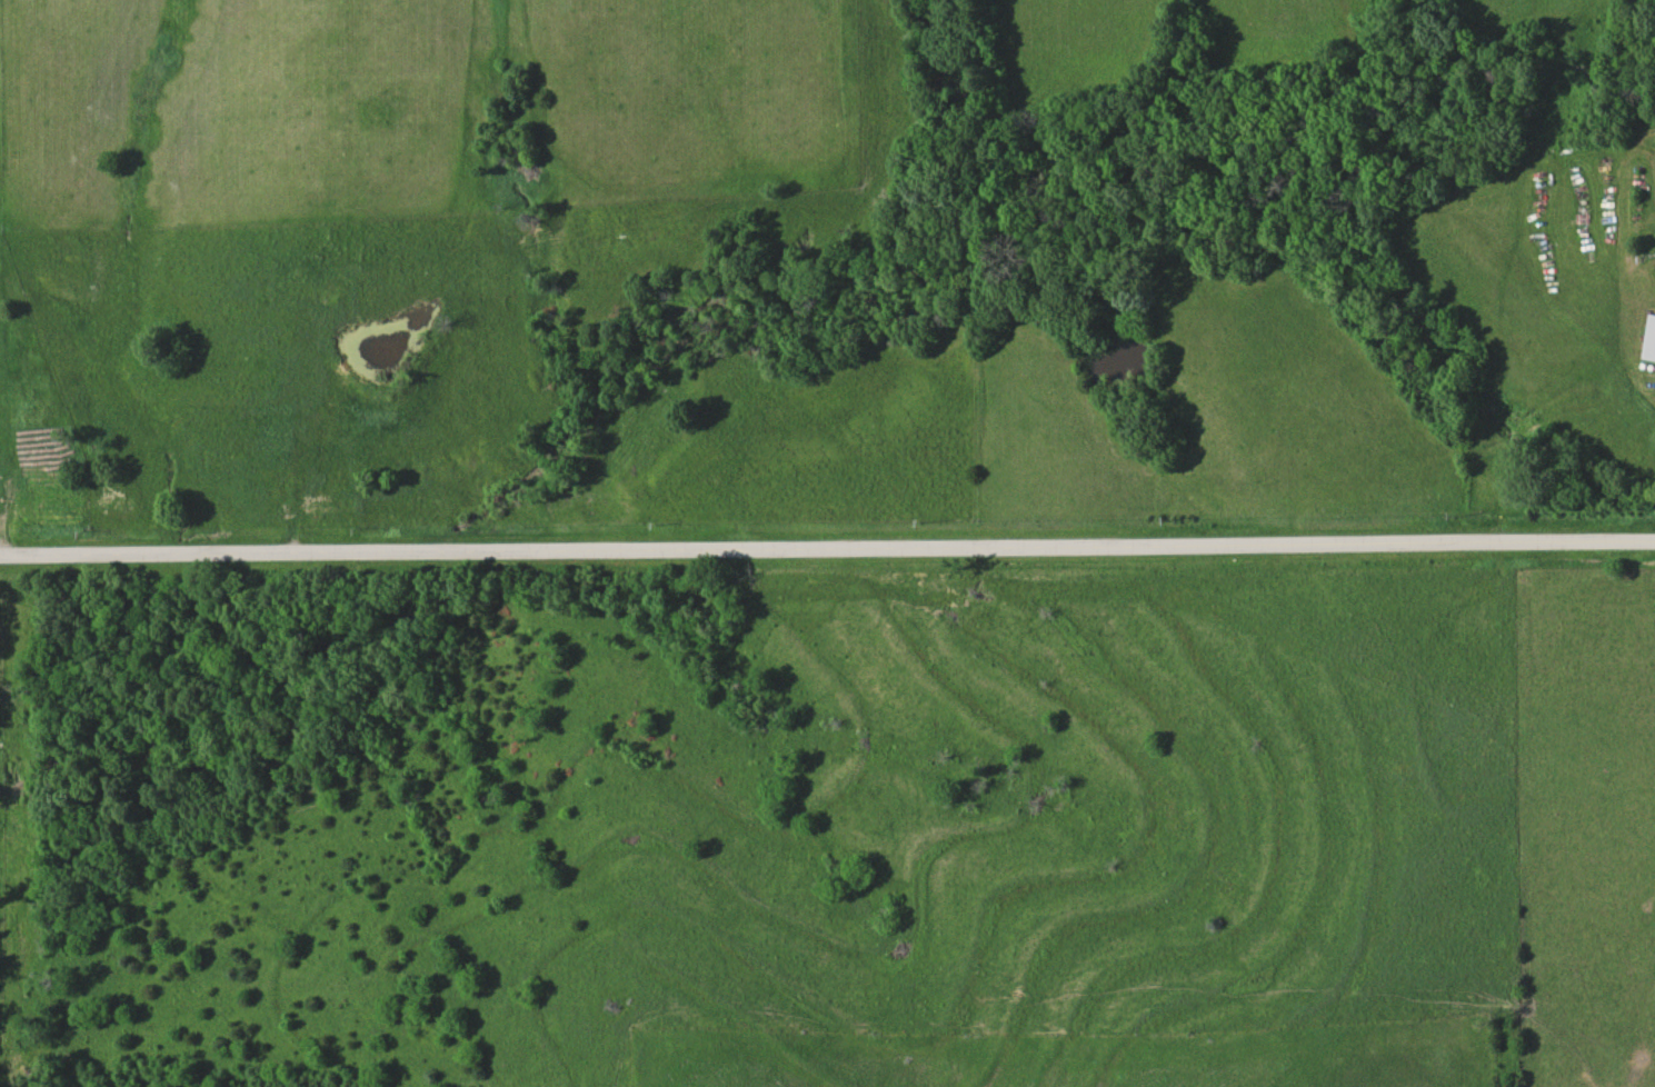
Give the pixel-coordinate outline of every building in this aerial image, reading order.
[(1646,315),(1639,360),(1654,362),(1654,316),(1646,315)]
